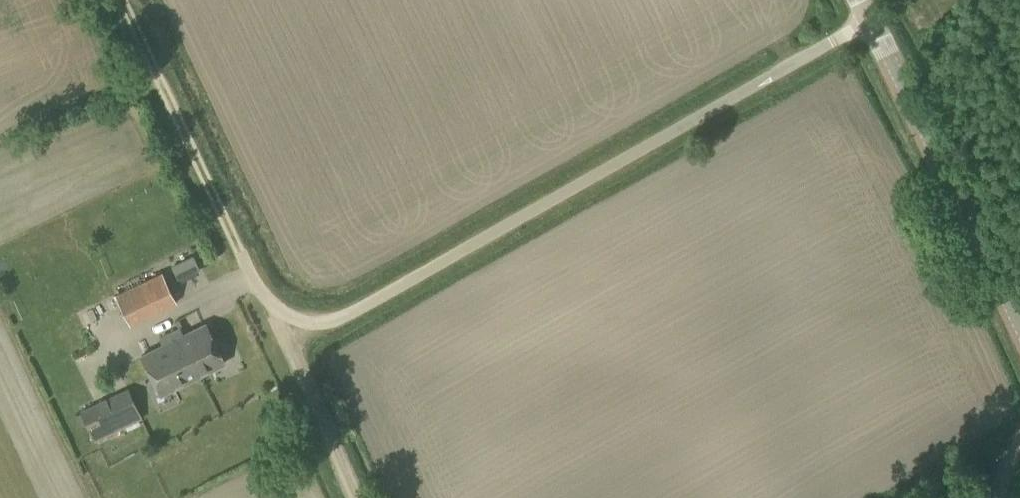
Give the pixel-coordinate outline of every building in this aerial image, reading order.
[(188,274),(182,262),(171,267),(178,280),(188,274)] [(131,328),(181,303),(165,272),(116,298),(131,328)] [(160,338),(163,346),(141,357),(160,395),(225,363),(206,325),(183,336),(180,329),(160,338)] [(94,443),(143,420),(128,389),(79,411),(94,443)]
